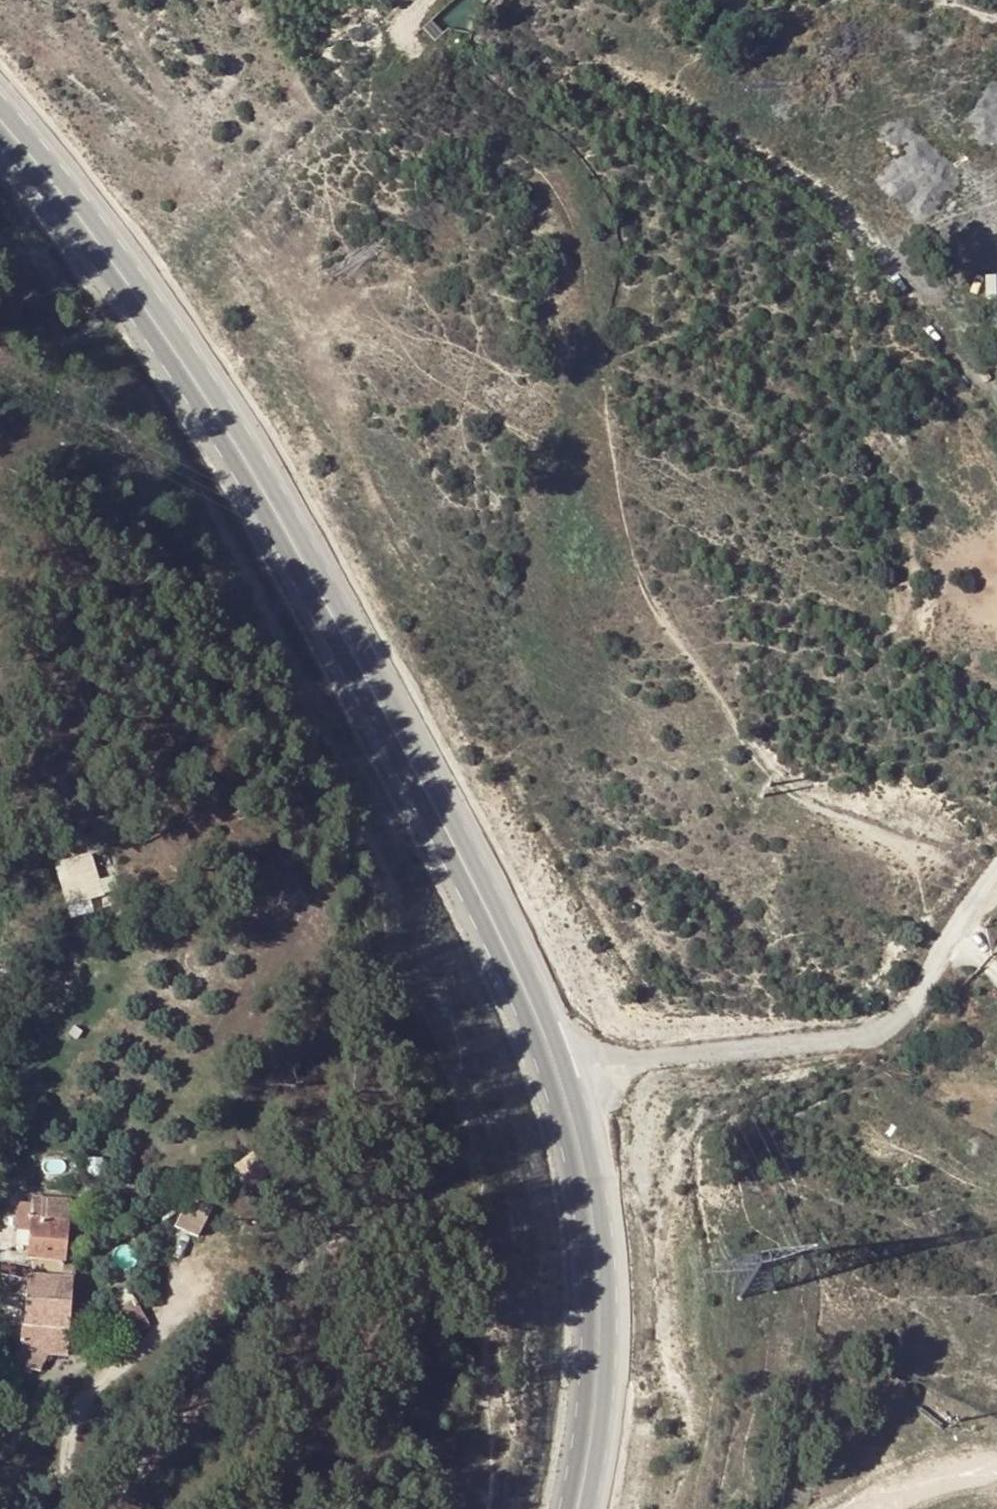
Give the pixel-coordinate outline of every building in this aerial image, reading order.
[(58,858),(65,903),(105,897),(98,851),(58,858)] [(252,1186),(268,1173),(254,1154),(238,1166),(252,1186)] [(109,1177),(108,1157),(92,1157),(92,1177),(109,1177)] [(198,1236),(212,1206),(192,1196),(177,1226),(198,1236)] [(110,1214),(108,1198),(94,1201),(96,1216),(110,1214)] [(73,1207),(22,1202),(19,1230),(35,1232),(33,1251),(30,1250),(29,1260),(36,1261),(36,1274),(68,1277),(69,1267),(69,1266),(71,1229),(77,1230),(77,1224),(72,1223),(73,1207)] [(25,1326),(22,1368),(42,1371),(49,1355),(70,1356),(72,1329),(76,1268),(69,1267),(68,1277),(36,1274),(31,1274),(28,1297),(0,1295),(0,1325),(25,1326)] [(28,1297),(31,1274),(0,1271),(0,1295),(28,1297)] [(141,1301),(128,1306),(137,1330),(150,1325),(141,1301)]
